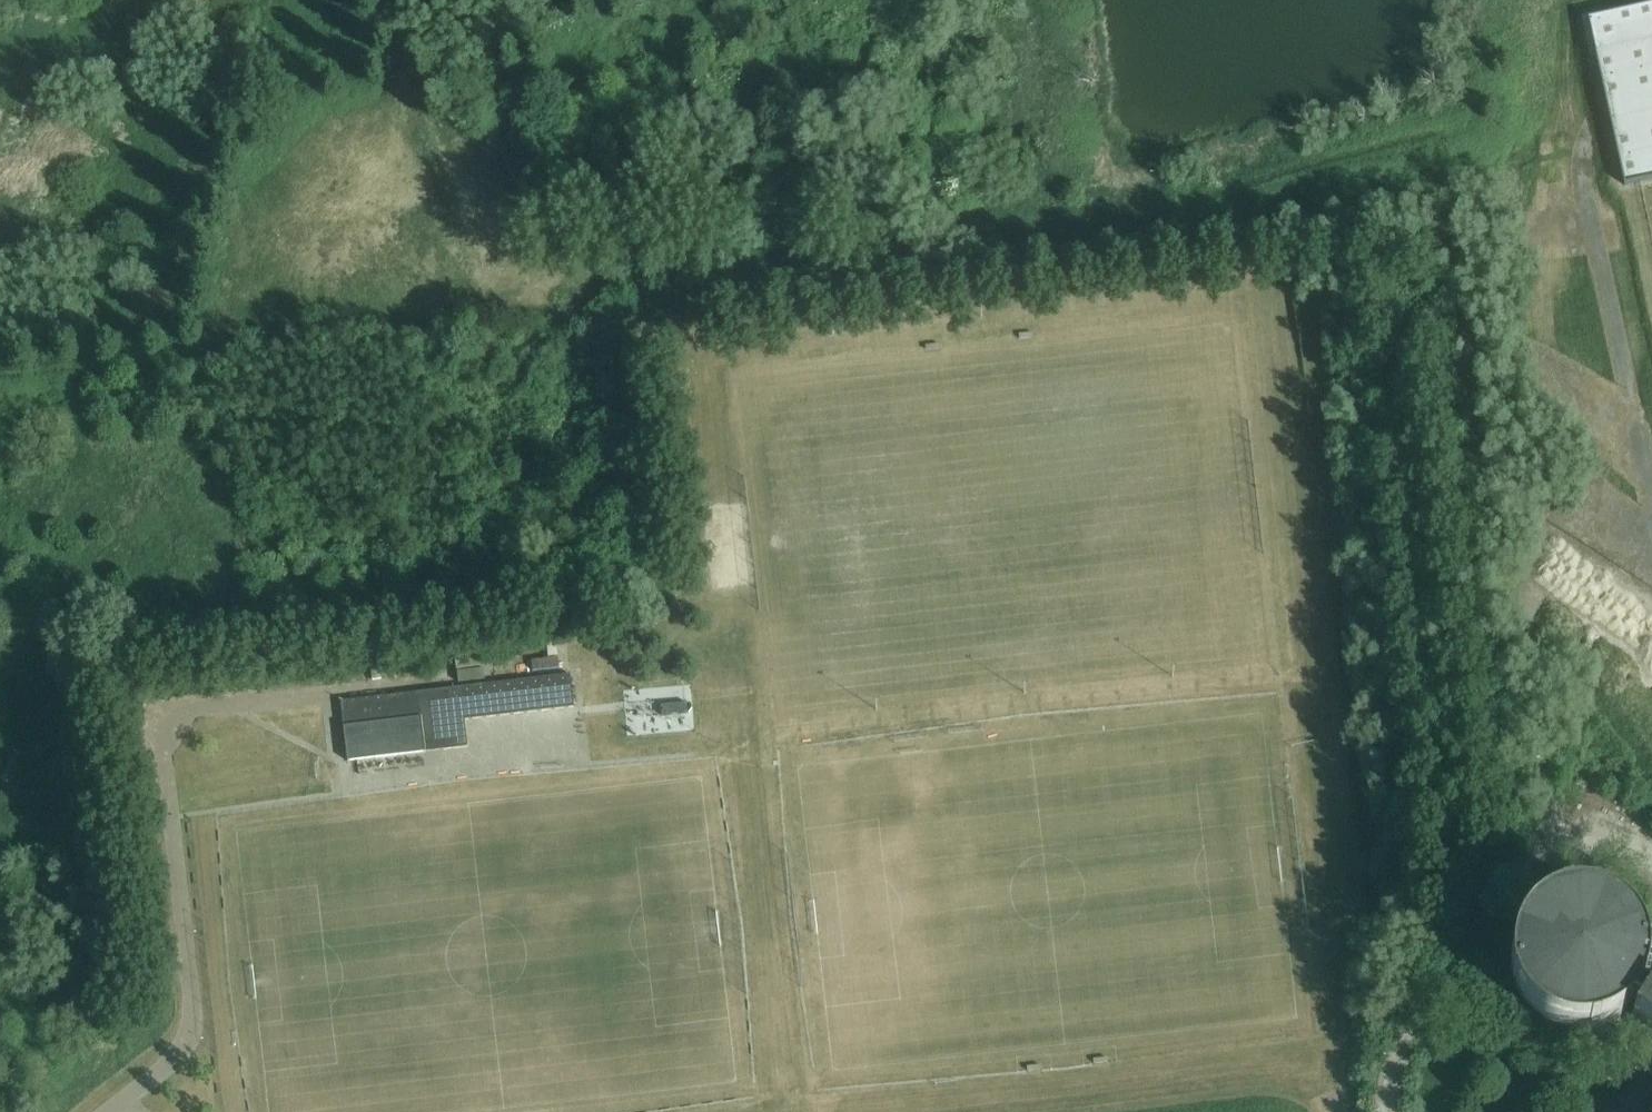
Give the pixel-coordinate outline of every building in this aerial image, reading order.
[(1588,21),(1596,53),(1604,91),(1611,120),(1625,186),(1640,182),(1651,180),(1651,7),(1588,21)] [(340,703),(347,763),(467,749),(464,722),(573,709),(570,676),(340,703)] [(1624,1015),(1633,1021),(1631,1025),(1651,1039),(1651,996),(1650,995),(1646,1000),(1639,995),(1641,990),(1643,984),(1645,978),(1646,972),(1646,966),(1646,960),(1645,954),(1644,948),(1642,942),(1639,936),(1637,931),(1633,926),(1630,921),(1626,916),(1621,912),(1616,909),(1611,906),(1606,903),(1600,901),(1595,899),(1589,898),(1583,897),(1577,897),(1571,897),(1565,898),(1559,899),(1553,901),(1548,903),(1543,906),(1538,910),(1533,913),(1528,917),(1524,922),(1521,927),(1518,932),(1515,937),(1513,943),(1511,948),(1510,954),(1509,960),(1509,966),(1509,972),(1510,978),(1511,984),(1513,990),(1516,995),(1519,1000),(1522,1005),(1525,1010),(1530,1014),(1534,1018),(1533,1020),(1546,1029),(1547,1027),(1553,1029),(1558,1031),(1564,1033),(1570,1033),(1576,1034),(1582,1034),(1588,1033),(1593,1032),(1599,1030),(1605,1028),(1610,1026),(1615,1023),(1620,1019),(1624,1015)] [(1486,1030),(1469,1040),(1476,1051),(1493,1042),(1486,1030)] [(1637,1067),(1650,1076),(1651,1077),(1651,1044),(1637,1067)]
